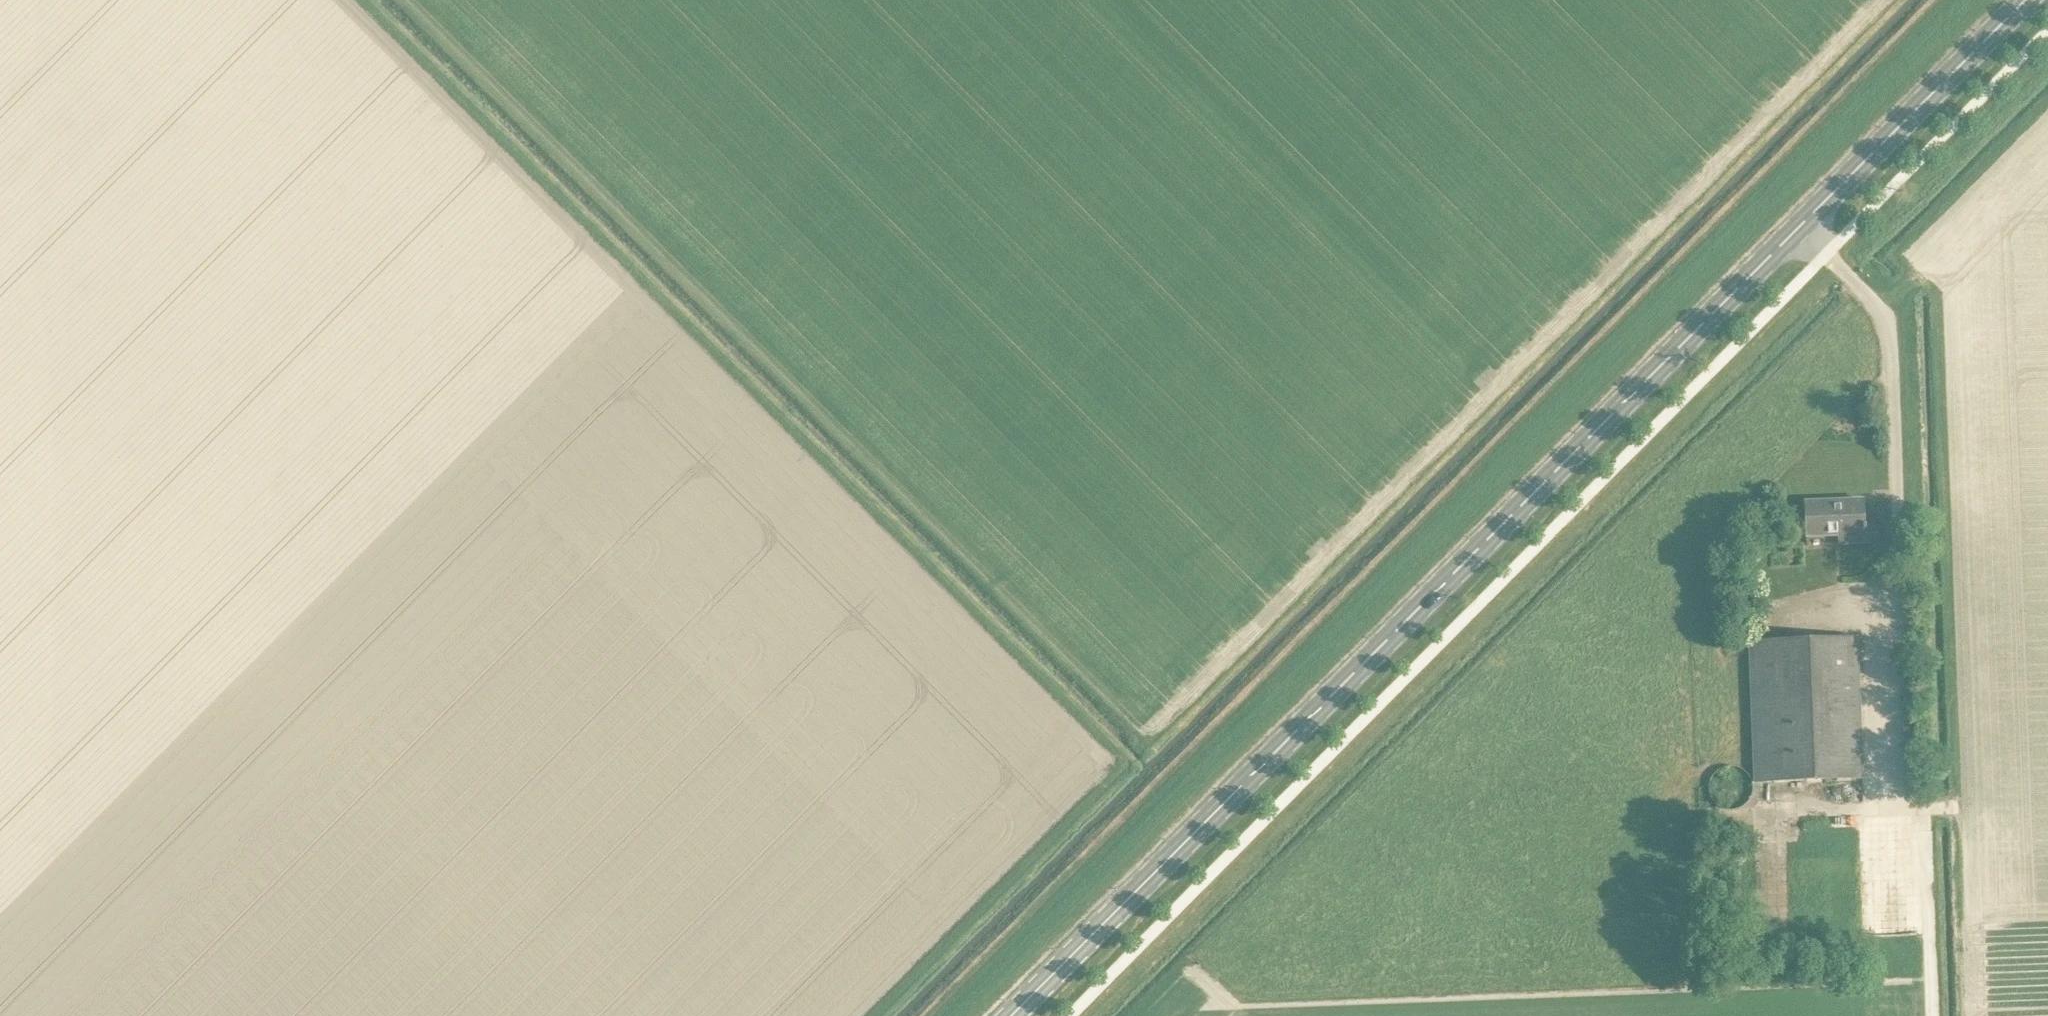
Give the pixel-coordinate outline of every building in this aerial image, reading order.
[(1802,504),(1803,538),(1835,537),(1835,546),(1875,544),(1874,526),(1861,526),(1860,502),(1802,504)] [(1746,643),(1750,783),(1858,780),(1854,640),(1746,643)]
